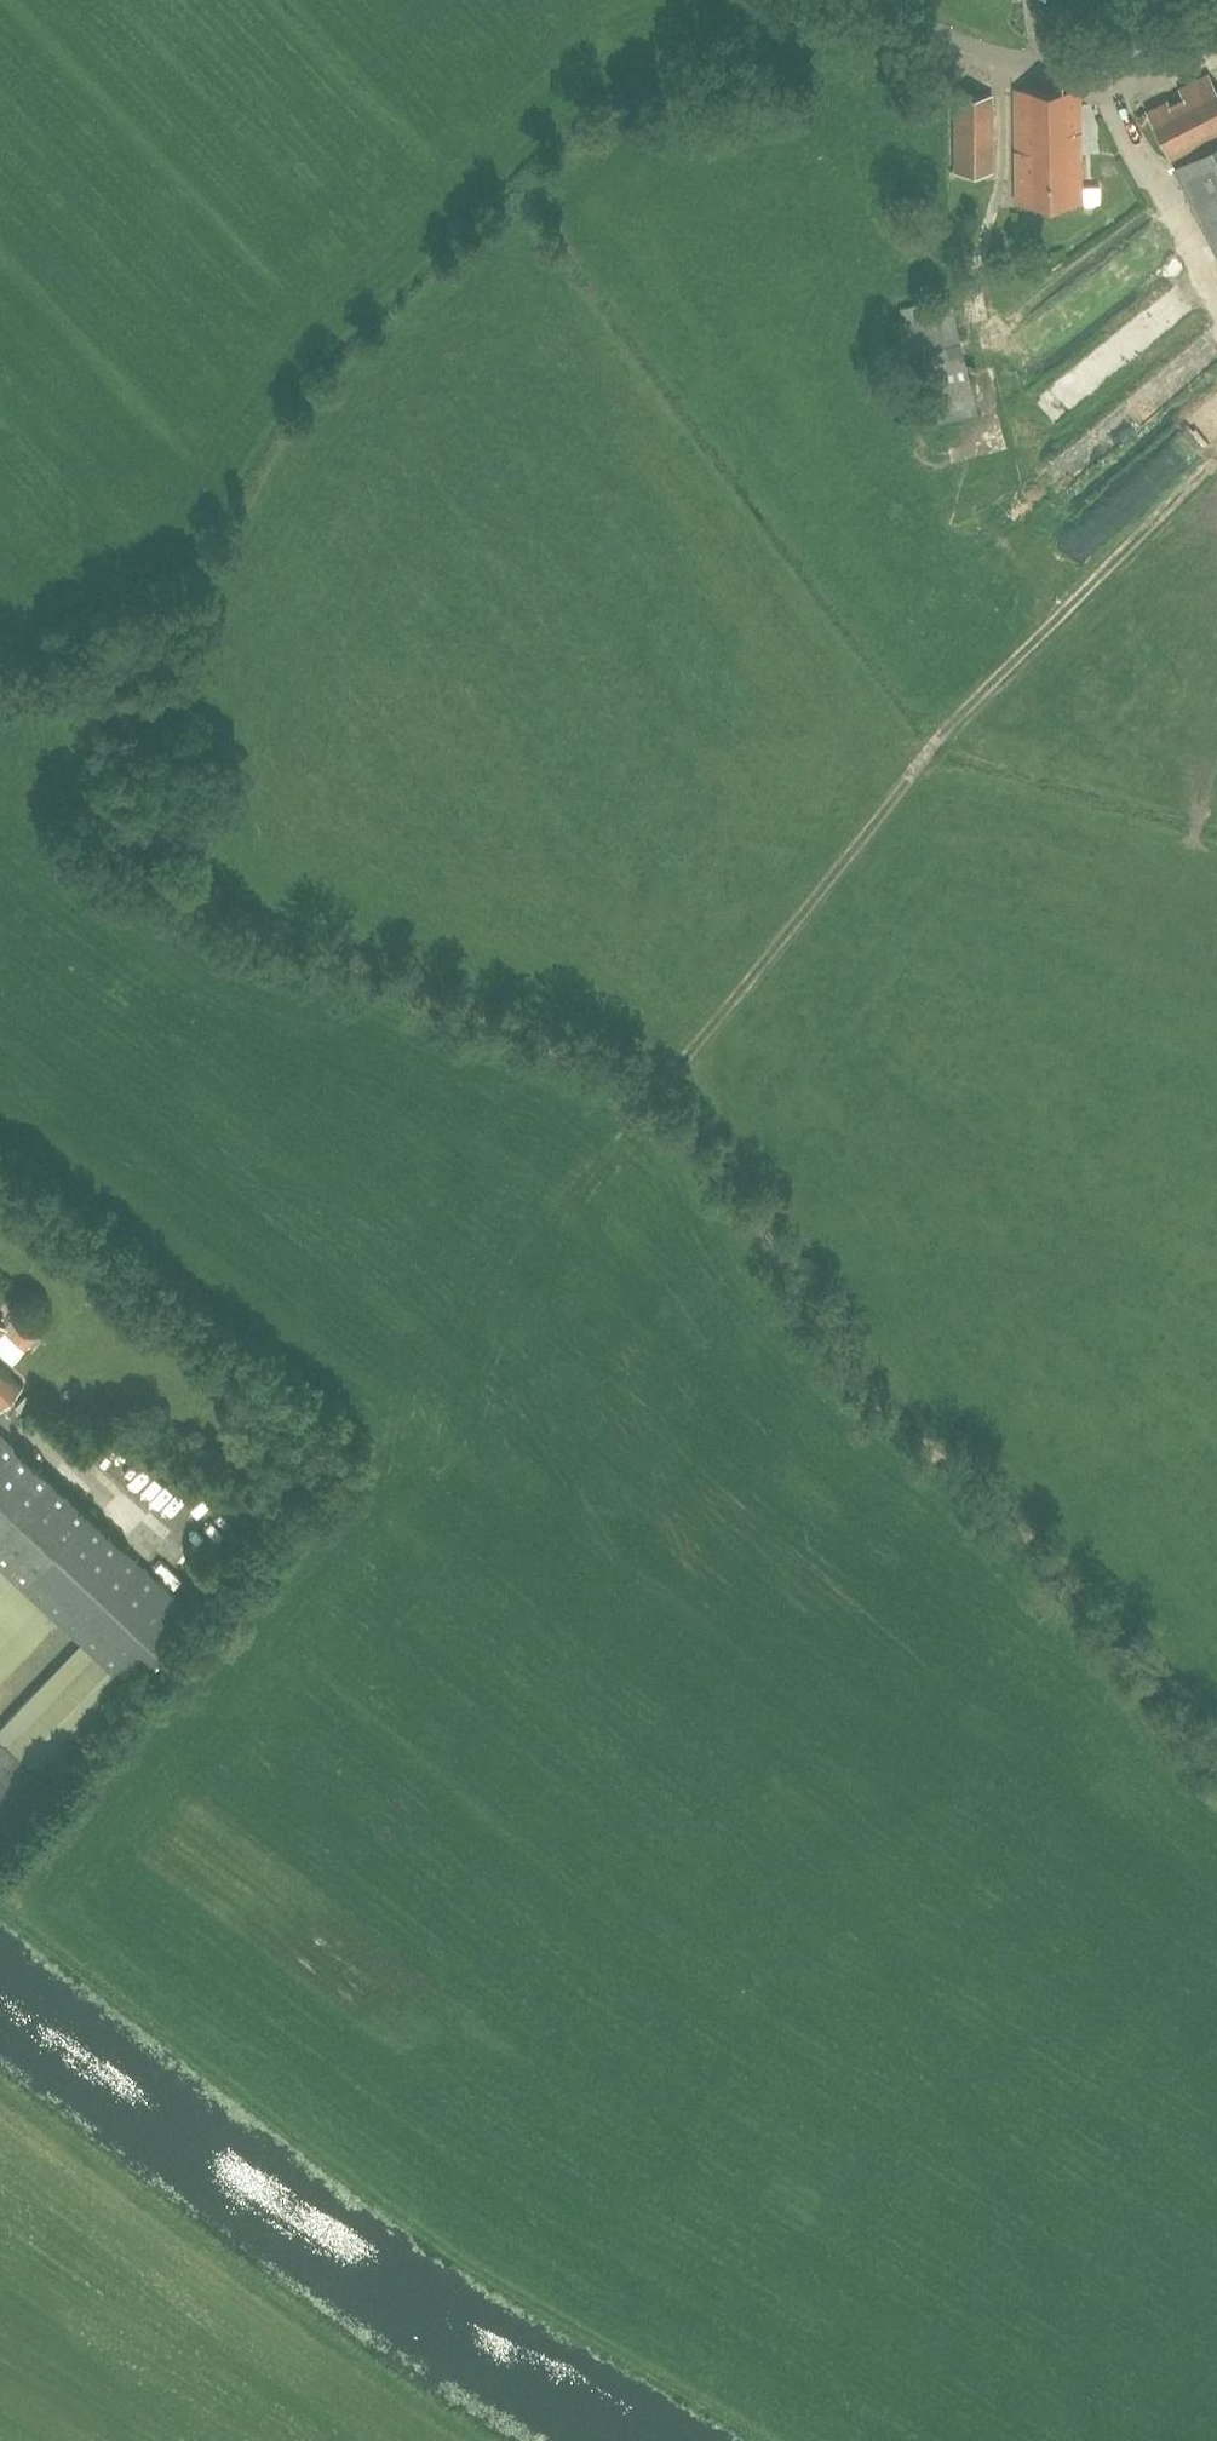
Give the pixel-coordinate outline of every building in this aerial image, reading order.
[(900,66),(902,63),(906,55),(896,49),(890,60),(900,66)] [(1193,153),(1216,141),(1216,93),(1208,75),(1178,91),(1182,97),(1169,104),(1167,100),(1146,111),(1171,160),(1191,149),(1193,153)] [(1082,186),(1082,90),(1016,90),(1016,202),(1082,202),(1085,206),(1092,206),(1097,201),(1099,201),(1099,186),(1082,186)] [(995,172),(996,96),(996,94),(955,93),(956,171),(995,172)] [(1216,250),(1216,147),(1175,168),(1216,250)] [(977,412),(950,296),(900,308),(930,424),(977,412)] [(15,1337),(29,1351),(46,1335),(32,1320),(15,1337)] [(23,1385),(0,1364),(0,1406),(2,1408),(23,1385)] [(58,1619),(132,1688),(198,1616),(0,1433),(0,1681),(58,1619)] [(110,1467),(144,1487),(155,1469),(121,1449),(110,1467)] [(78,1480),(72,1489),(95,1503),(100,1494),(78,1480)] [(223,1531),(235,1515),(223,1507),(228,1500),(201,1481),(184,1502),(223,1531)] [(143,1542),(151,1553),(189,1527),(173,1504),(149,1520),(158,1533),(143,1542)] [(0,1747),(0,1845),(49,1793),(0,1747)]
